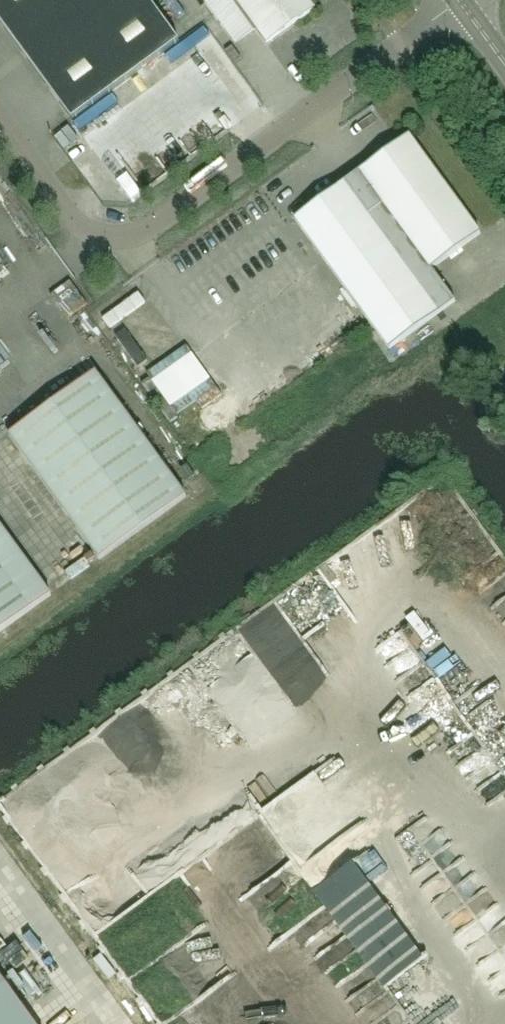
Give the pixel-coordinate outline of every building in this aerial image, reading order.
[(71,123),(179,44),(146,0),(0,0),(0,26),(71,123)] [(243,11),(266,43),(315,8),(309,0),(203,0),(222,26),(243,11)] [(431,268),(480,232),(408,134),(294,217),(389,348),(454,300),(431,268)] [(148,384),(179,371),(184,382),(223,366),(216,348),(186,361),(177,339),(160,346),(165,357),(140,367),(148,384)] [(9,436),(100,560),(186,497),(96,373),(9,436)] [(55,600),(0,511),(0,634),(55,600)] [(0,977),(0,1023),(35,1023),(0,977)]
